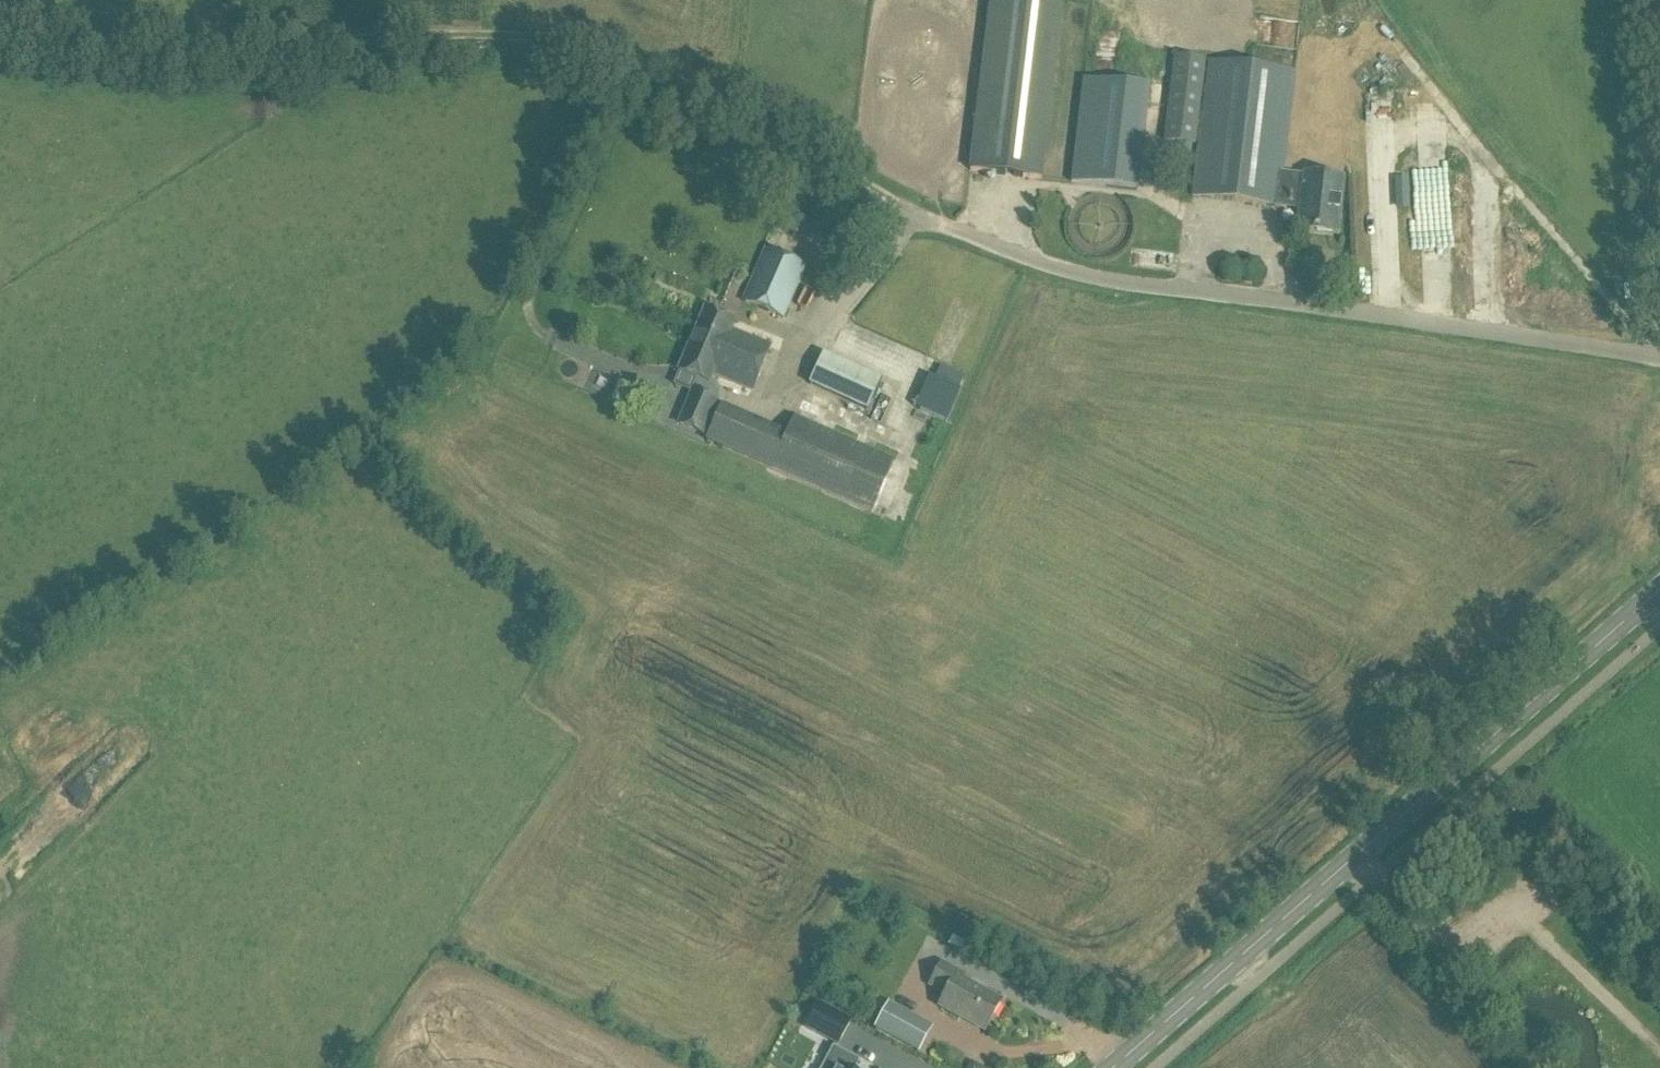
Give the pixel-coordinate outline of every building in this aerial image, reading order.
[(970,172),(1041,180),(1061,2),(1041,0),(989,0),(970,172)] [(1173,56),(1162,138),(1194,142),(1204,60),(1173,56)] [(1207,60),(1191,197),(1300,210),(1297,229),(1336,234),(1343,179),(1284,172),(1295,71),(1207,60)] [(1359,77),(1366,164),(1389,163),(1383,75),(1359,77)] [(1082,77),(1070,182),(1138,190),(1150,85),(1082,77)] [(1510,226),(1529,218),(1524,207),(1505,216),(1510,226)] [(765,251),(744,304),(784,320),(805,267),(765,251)] [(704,308),(678,369),(697,377),(678,423),(703,433),(719,393),(715,382),(710,380),(712,373),(751,390),(770,346),(731,330),(734,321),(704,308)] [(824,358),(810,388),(867,413),(880,383),(824,358)] [(594,359),(589,373),(602,378),(607,364),(594,359)] [(721,403),(705,439),(773,471),(791,435),(788,434),(721,403)] [(791,435),(773,471),(869,516),(892,465),(796,415),(788,434),(791,435)] [(942,963),(930,985),(946,994),(939,1005),(985,1031),(1001,1003),(960,980),(963,975),(942,963)] [(921,1046),(932,1026),(890,1003),(880,1023),(921,1046)] [(849,1022),(820,1006),(808,1030),(837,1045),(849,1022)]
